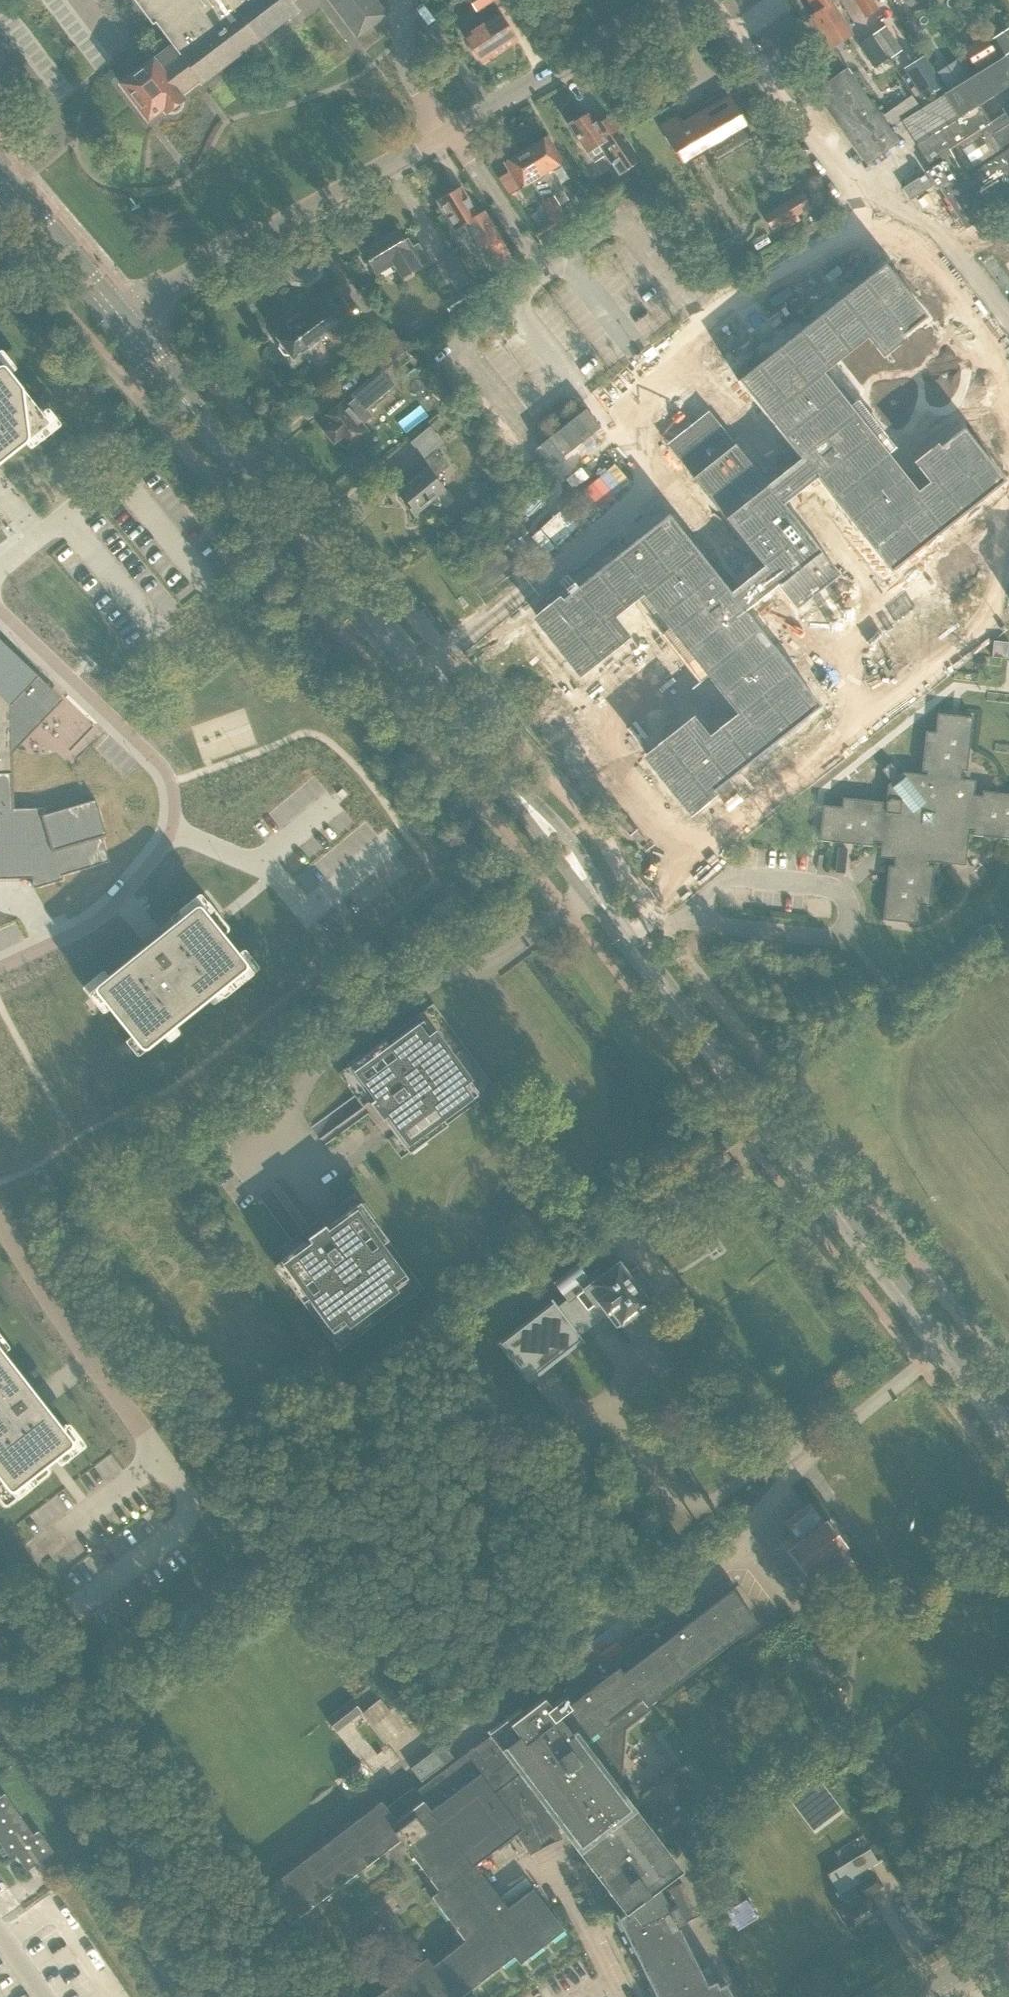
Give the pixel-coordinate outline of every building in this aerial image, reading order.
[(172,44),(153,58),(153,59),(121,83),(148,119),(164,108),(168,112),(171,112),(174,112),(177,111),(179,109),(182,106),(184,101),(184,97),(181,94),(199,80),(202,83),(298,10),(291,2),(294,0),(139,0),(172,44)] [(358,36),(385,15),(374,0),(331,0),(358,36)] [(478,11),(479,10),(487,22),(466,36),(482,63),(517,40),(500,14),(499,14),(491,2),(495,0),(471,0),(478,11)] [(817,13),(811,16),(831,48),(852,34),(842,18),(840,19),(831,5),(838,0),(809,0),(817,13)] [(866,16),(878,7),(873,0),(855,0),(866,16)] [(887,27),(875,34),(890,58),(901,50),(887,27)] [(976,70),(997,56),(984,35),(962,49),(976,70)] [(873,36),(860,45),(874,67),(887,59),(873,36)] [(905,120),(931,162),(942,155),(947,162),(957,178),(958,179),(943,189),(969,229),(1008,203),(1008,107),(1005,109),(1008,113),(993,122),(982,105),(1008,88),(1008,55),(905,120)] [(943,88),(924,57),(904,70),(923,100),(943,88)] [(848,70),(817,90),(828,105),(825,107),(867,165),(900,141),(848,70)] [(752,135),(729,96),(681,124),(677,117),(661,127),(681,161),(708,145),(715,157),(752,135)] [(899,109),(885,117),(891,127),(905,119),(899,109)] [(590,112),(568,124),(589,160),(602,152),(616,175),(639,162),(612,115),(599,123),(591,111),(590,112)] [(547,136),(526,149),(553,195),(562,189),(551,170),(563,163),(547,136)] [(526,149),(504,162),(520,189),(532,181),(544,201),(540,203),(552,221),(535,231),(539,238),(543,244),(572,227),(568,221),(553,195),(526,149)] [(957,178),(947,162),(930,172),(940,188),(957,178)] [(906,187),(914,200),(936,185),(929,173),(906,187)] [(477,216),(461,188),(439,201),(455,229),(470,220),(475,229),(471,231),(484,252),(503,240),(485,211),(477,216)] [(775,210),(764,217),(772,230),(783,223),(784,226),(799,217),(798,215),(810,208),(802,194),(775,210)] [(402,272),(418,262),(417,262),(426,256),(416,241),(409,246),(397,229),(384,237),(382,235),(376,240),(377,242),(365,250),(378,270),(394,260),(402,272)] [(316,273),(318,260),(310,249),(297,248),(287,256),(285,269),(293,280),(306,282),(316,273)] [(449,251),(437,258),(453,286),(466,279),(449,251)] [(669,515),(538,618),(579,671),(623,636),(608,616),(634,595),(663,632),(672,625),(742,714),(707,742),(692,722),(648,757),(689,809),(820,706),(745,612),(779,585),(797,608),(839,575),(783,504),(816,478),(890,572),(1005,481),(963,429),(919,463),(935,483),(916,498),(845,409),(854,402),(825,365),(867,332),(883,352),(927,317),(885,265),(739,381),(801,459),(767,486),(735,445),(694,478),(764,567),(730,593),(669,515)] [(465,291),(455,297),(461,307),(471,301),(465,291)] [(319,338),(328,331),(334,338),(345,340),(355,326),(343,310),(335,309),(334,310),(326,300),(303,318),(300,314),(286,324),(289,327),(276,337),(280,343),(278,349),(283,355),(289,356),(292,359),(305,350),(311,351),(317,346),(319,338)] [(364,408),(392,385),(381,371),(386,367),(376,355),(361,367),(370,379),(352,394),(355,398),(346,405),(342,402),(320,420),(325,426),(322,430),(333,442),(337,440),(345,447),(357,437),(355,435),(365,427),(362,423),(370,416),(364,408)] [(45,425),(46,425),(46,424),(46,423),(46,422),(46,421),(45,420),(3,366),(2,365),(1,364),(0,364),(0,461),(45,425)] [(410,442),(429,466),(407,484),(406,483),(398,489),(408,501),(406,503),(414,512),(443,488),(434,477),(449,465),(436,449),(444,443),(430,426),(410,442)] [(45,815),(14,814),(13,743),(58,696),(0,641),(0,879),(24,879),(24,888),(25,889),(27,890),(29,889),(55,881),(54,875),(115,854),(98,798),(45,815)] [(992,656),(1008,658),(1008,645),(1008,642),(993,641),(992,656)] [(819,840),(873,846),(874,841),(882,842),(882,845),(892,858),(895,858),(894,866),(889,865),(883,919),(918,923),(920,904),(930,905),(935,862),(946,863),(967,846),(969,834),(1008,839),(1008,793),(983,790),(982,795),(974,794),(975,791),(964,779),(961,778),(962,770),(967,771),(973,717),(938,713),(936,732),(926,731),(922,774),(904,772),(900,774),(890,762),(881,770),(891,782),(888,784),(886,802),(843,797),(842,807),(823,805),(819,840)] [(454,883),(446,889),(453,898),(461,892),(454,883)] [(99,986),(97,989),(98,992),(141,1045),(144,1047),(147,1046),(243,969),(245,966),(244,962),(223,936),(229,931),(230,929),(229,927),(228,925),(226,924),(224,925),(222,926),(214,915),(215,914),(216,912),(216,910),(210,903),(207,901),(203,902),(167,931),(166,933),(167,935),(168,936),(151,950),(150,949),(148,948),(146,948),(99,986)] [(384,1039),(346,1067),(371,1101),(369,1102),(382,1120),(384,1118),(409,1152),(447,1124),(443,1119),(477,1094),(422,1019),(388,1044),(384,1039)] [(308,1239),(274,1264),(302,1302),(307,1298),(332,1332),(407,1277),(382,1243),(388,1239),(360,1201),(326,1226),(324,1224),(307,1237),(308,1239)] [(606,1314),(616,1327),(639,1309),(642,1312),(646,1309),(643,1305),(651,1301),(652,1296),(646,1288),(651,1284),(636,1265),(631,1268),(625,1261),(620,1260),(603,1274),(598,1267),(586,1276),(577,1263),(553,1282),(567,1299),(558,1306),(552,1299),(498,1340),(527,1379),(582,1337),(578,1332),(606,1310),(608,1313),(606,1314)] [(3,1504),(6,1505),(10,1504),(53,1471),(54,1469),(53,1467),(46,1458),(61,1446),(62,1446),(64,1448),(66,1447),(69,1444),(71,1442),(70,1439),(48,1410),(46,1409),(43,1410),(42,1411),(29,1394),(30,1393),(31,1391),(31,1388),(0,1349),(0,1500),(3,1504)] [(823,1523),(808,1504),(800,1511),(799,1510),(794,1514),(795,1515),(786,1522),(794,1532),(781,1541),(807,1575),(815,1569),(822,1577),(826,1574),(834,1585),(842,1579),(842,1580),(849,1574),(856,1568),(842,1549),(845,1546),(826,1521),(823,1523)] [(625,1904),(628,1908),(659,1893),(661,1892),(680,1879),(608,1782),(621,1772),(619,1770),(621,1731),(650,1709),(647,1704),(757,1622),(733,1589),(675,1633),(663,1618),(604,1664),(589,1644),(550,1672),(558,1682),(543,1694),(498,1728),(499,1729),(456,1761),(495,1809),(515,1834),(517,1832),(532,1852),(562,1837),(557,1826),(564,1823),(625,1904)] [(359,1715),(349,1702),(333,1714),(343,1727),(359,1715)] [(364,1713),(387,1743),(401,1731),(378,1702),(364,1713)] [(421,1780),(453,1757),(443,1743),(411,1767),(421,1780)] [(418,1789),(415,1785),(388,1805),(383,1799),(258,1893),(267,1906),(275,1900),(290,1920),(400,1838),(439,1889),(431,1895),(464,1939),(432,1963),(427,1956),(372,1996),(442,1996),(458,1996),(513,1956),(518,1964),(562,1931),(531,1889),(507,1907),(479,1871),(478,1872),(473,1866),(515,1834),(495,1809),(456,1761),(418,1789)] [(27,1870),(54,1852),(39,1830),(33,1834),(5,1793),(0,1796),(0,1841),(10,1856),(14,1853),(27,1870)] [(855,1875),(860,1883),(842,1894),(845,1901),(837,1906),(839,1911),(837,1913),(842,1922),(845,1920),(854,1934),(856,1933),(858,1937),(869,1930),(867,1926),(881,1918),(868,1894),(882,1886),(870,1866),(855,1875)] [(614,1912),(656,1996),(734,1996),(725,1981),(718,1985),(715,1979),(707,1983),(678,1925),(687,1921),(677,1900),(668,1904),(661,1892),(659,1893),(628,1908),(618,1916),(616,1912),(614,1912)]
